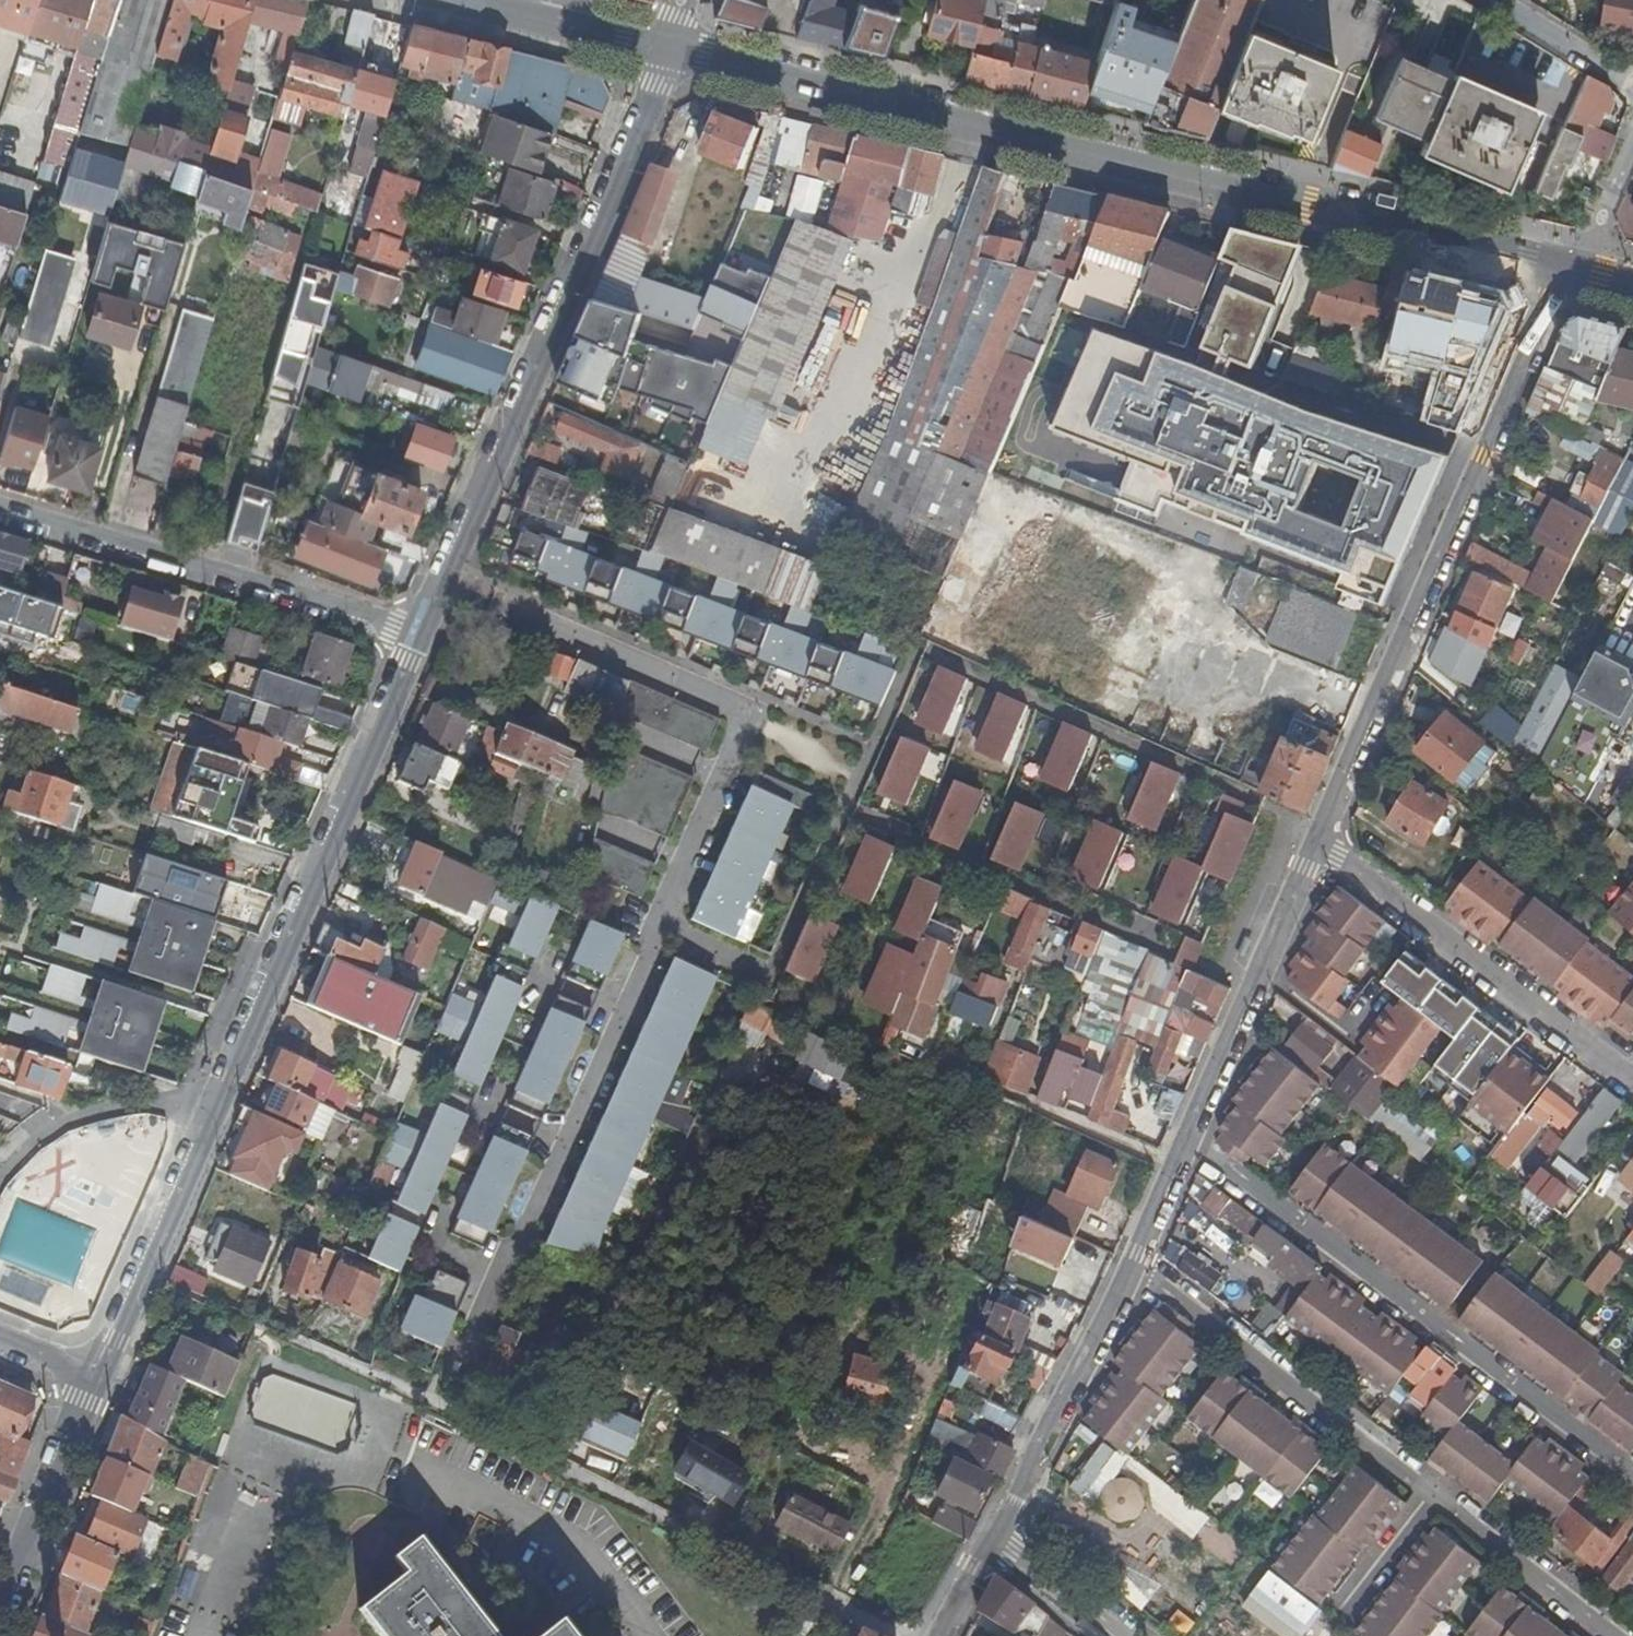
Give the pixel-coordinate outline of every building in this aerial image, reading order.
[(25,32),(35,0),(0,0),(0,24),(25,32)] [(25,32),(77,48),(83,26),(91,0),(35,0),(25,32)] [(42,162),(69,169),(75,149),(80,132),(130,146),(136,126),(157,55),(170,10),(171,8),(174,0),(120,0),(118,8),(108,5),(109,0),(91,0),(83,26),(77,48),(76,52),(74,58),(42,162)] [(229,90),(231,82),(239,55),(249,21),(255,0),(174,0),(171,8),(170,10),(157,55),(177,60),(190,12),(199,14),(197,20),(203,22),(203,23),(222,28),(206,83),(229,90)] [(287,71),(295,42),(308,0),(255,0),(249,21),(272,28),(278,29),(286,32),(280,52),(285,53),(280,69),(287,71)] [(714,18),(729,22),(797,38),(808,2),(809,0),(722,0),(714,18)] [(808,2),(797,38),(826,45),(839,12),(828,8),(831,0),(809,0),(808,2)] [(973,45),(984,0),(937,0),(929,34),(973,45)] [(973,45),(965,79),(1081,107),(1097,62),(1017,43),(1020,26),(1005,22),(1007,12),(1016,14),(1018,3),(1043,8),(1045,0),(984,0),(973,45)] [(1140,0),(1118,0),(1117,3),(1143,12),(1146,2),(1140,0)] [(1142,122),(1204,137),(1217,105),(1248,30),(1261,0),(1192,0),(1178,36),(1174,45),(1142,122)] [(1602,26),(1632,33),(1632,0),(1608,0),(1602,26)] [(325,7),(309,3),(306,19),(321,22),(325,7)] [(1142,122),(1174,45),(1136,32),(1139,23),(1143,12),(1117,3),(1112,17),(1097,62),(1081,107),(1142,122)] [(897,16),(858,5),(854,17),(848,32),(888,43),(897,16)] [(302,105),(345,117),(349,104),(358,70),(373,16),(352,11),(344,43),(349,44),(342,66),(317,59),(319,52),(316,48),(295,42),(287,71),(279,98),(295,103),(294,108),(301,110),(302,105)] [(854,17),(839,12),(826,45),(842,49),(847,36),(848,32),(854,17)] [(1136,32),(1174,45),(1178,36),(1161,30),(1139,23),(1136,32)] [(601,74),(412,26),(400,68),(456,83),(458,75),(499,85),(492,115),(479,154),(537,175),(550,134),(559,100),(604,112),(613,93),(601,74)] [(278,29),(272,28),(266,49),(272,51),(278,29)] [(1335,66),(1248,30),(1217,105),(1286,133),(1287,131),(1306,139),(1335,66)] [(855,39),(847,36),(842,49),(852,51),(855,39)] [(254,60),(239,55),(231,82),(246,87),(254,60)] [(1379,108),(1393,114),(1414,63),(1400,58),(1379,108)] [(1393,114),(1430,129),(1451,79),(1414,63),(1393,114)] [(366,135),(378,139),(383,122),(395,84),(395,81),(358,70),(349,104),(378,113),(376,120),(371,118),(366,135)] [(1536,191),(1550,197),(1566,163),(1568,164),(1575,149),(1605,162),(1616,137),(1597,128),(1604,111),(1611,114),(1614,102),(1609,87),(1587,75),(1536,191)] [(1539,115),(1452,77),(1451,79),(1430,129),(1426,139),(1422,148),(1509,185),(1539,115)] [(246,87),(231,82),(229,90),(212,145),(211,148),(204,172),(252,189),(257,173),(260,160),(241,154),(260,91),(246,87)] [(295,103),(279,98),(273,118),(296,125),(301,110),(294,108),(295,103)] [(1346,129),(1381,144),(1389,123),(1393,114),(1379,108),(1369,129),(1350,121),(1346,129)] [(746,185),(762,189),(777,146),(786,118),(765,112),(761,123),(767,125),(746,185)] [(759,129),(719,113),(703,152),(744,169),(759,129)] [(1430,129),(1393,114),(1389,123),(1426,139),(1430,129)] [(801,152),(809,123),(786,118),(777,146),(801,152)] [(821,176),(842,182),(845,171),(857,135),(815,125),(807,154),(826,159),(821,176)] [(159,133),(136,126),(130,146),(125,163),(124,165),(146,171),(174,179),(186,141),(188,134),(161,126),(159,133)] [(1381,144),(1346,129),(1330,167),(1367,176),(1381,144)] [(257,173),(268,177),(282,137),(269,132),(260,160),(257,173)] [(857,135),(845,171),(901,185),(912,149),(857,135)] [(172,186),(198,194),(204,172),(211,148),(186,141),(174,179),(172,186)] [(125,163),(75,149),(69,169),(60,199),(110,214),(115,195),(124,165),(125,163)] [(828,228),(838,230),(882,241),(892,209),(912,215),(928,211),(942,156),(912,149),(901,185),(845,171),(842,182),(830,219),(828,228)] [(137,201),(146,171),(124,165),(115,195),(137,201)] [(642,189),(669,200),(673,189),(653,165),(642,189)] [(886,435),(954,463),(960,450),(1011,333),(1021,337),(1050,273),(1049,273),(1026,268),(1017,266),(981,259),(987,237),(994,214),(1000,193),(1011,173),(984,167),(958,236),(931,312),(887,434),(886,435)] [(379,168),(353,255),(401,271),(407,254),(395,250),(405,221),(411,205),(419,181),(379,168)] [(556,185),(510,170),(499,205),(544,220),(556,185)] [(0,172),(0,205),(25,213),(27,213),(36,183),(0,172)] [(222,220),(240,227),(248,204),(252,189),(204,172),(198,194),(196,198),(225,209),(222,220)] [(323,196),(268,177),(257,173),(252,189),(295,205),(298,206),(318,213),(323,196)] [(1062,230),(1078,234),(1093,238),(1109,198),(1054,184),(1038,233),(1036,239),(1026,268),(1049,273),(1053,260),(1068,263),(1075,242),(1060,238),(1062,230)] [(291,217),(295,205),(252,189),(248,204),(291,217)] [(624,233),(654,245),(654,244),(666,210),(669,200),(642,189),(624,233)] [(1014,197),(1000,193),(994,214),(1008,218),(1014,197)] [(1160,239),(1170,213),(1150,208),(1109,198),(1093,238),(1090,246),(1133,257),(1152,262),(1160,239)] [(25,213),(0,205),(0,280),(4,281),(25,213)] [(419,208),(411,205),(405,221),(414,224),(419,208)] [(678,214),(666,210),(654,244),(667,248),(678,214)] [(475,228),(483,231),(499,236),(491,260),(522,270),(535,231),(481,212),(475,228)] [(838,230),(828,228),(821,226),(815,224),(796,219),(772,276),(745,339),(733,368),(727,381),(767,398),(838,230)] [(181,242),(106,221),(89,283),(108,288),(114,268),(134,274),(130,288),(142,291),(139,304),(162,311),(181,242)] [(272,233),(246,224),(236,253),(252,259),(248,268),(259,272),(262,263),(277,268),(285,245),(270,239),(272,233)] [(1305,247),(1232,229),(1219,260),(1234,264),(1205,348),(1224,355),(1217,371),(1197,363),(1093,332),(1051,429),(1137,464),(1120,503),(1161,519),(1167,502),(1350,572),(1344,586),(1387,604),(1450,455),(1231,376),(1237,360),(1256,368),(1305,247)] [(1060,238),(1075,242),(1078,234),(1062,230),(1060,238)] [(499,236),(483,231),(475,254),(491,260),(499,236)] [(911,305),(931,312),(958,236),(941,231),(911,305)] [(654,245),(624,233),(594,300),(611,305),(616,306),(631,311),(640,283),(654,245)] [(1001,239),(987,237),(981,259),(1017,266),(1024,244),(1008,241),(1010,235),(1003,234),(1001,239)] [(1078,234),(1075,242),(1068,263),(1053,260),(1049,273),(1050,273),(1072,278),(1077,279),(1090,246),(1093,238),(1078,234)] [(1183,307),(1171,341),(1187,346),(1198,313),(1219,260),(1160,239),(1152,262),(1143,285),(1173,297),(1171,302),(1183,307)] [(1143,285),(1152,262),(1133,257),(1090,246),(1077,279),(1072,278),(1060,305),(1069,309),(1088,315),(1114,323),(1117,324),(1127,327),(1143,285)] [(72,261),(44,252),(25,316),(22,324),(18,338),(46,346),(72,261)] [(704,306),(701,313),(725,323),(722,330),(745,339),(772,276),(751,268),(748,274),(723,263),(704,306)] [(355,279),(338,273),(335,281),(333,289),(387,308),(397,280),(360,267),(355,279)] [(513,308),(522,282),(482,268),(473,295),(513,308)] [(1383,311),(1384,312),(1405,317),(1416,273),(1394,268),(1389,289),(1383,311)] [(1344,277),(1353,280),(1355,274),(1345,271),(1344,277)] [(263,406),(296,416),(300,404),(306,384),(317,345),(333,289),(335,281),(302,272),(263,406)] [(1011,333),(960,450),(992,464),(1058,310),(1060,305),(1072,278),(1050,273),(1021,337),(1011,333)] [(1359,324),(1370,284),(1353,280),(1344,277),(1328,273),(1313,312),(1327,316),(1323,328),(1341,333),(1345,321),(1359,324)] [(1505,295),(1416,273),(1405,317),(1382,409),(1462,433),(1514,312),(1509,302),(1505,295)] [(640,283),(631,311),(643,314),(670,322),(694,329),(701,313),(704,306),(640,283)] [(1383,311),(1389,289),(1370,284),(1359,324),(1379,330),(1384,312),(1383,311)] [(139,308),(99,297),(87,336),(127,348),(139,308)] [(611,305),(594,300),(560,381),(613,404),(620,388),(654,399),(652,404),(692,422),(694,416),(709,424),(727,381),(733,368),(716,361),(714,365),(635,340),(643,314),(631,311),(616,306),(611,305)] [(462,302),(452,331),(512,351),(518,339),(495,331),(500,316),(462,302)] [(134,476),(163,485),(186,406),(213,318),(185,310),(134,476)] [(15,313),(12,321),(22,324),(25,316),(15,313)] [(1582,356),(1585,357),(1588,358),(1590,353),(1613,362),(1618,351),(1628,325),(1584,314),(1569,320),(1548,367),(1567,375),(1575,360),(1581,349),(1584,351),(1582,356)] [(2,341),(16,345),(18,338),(22,324),(12,321),(9,320),(2,341)] [(415,366),(493,394),(510,356),(423,325),(421,331),(427,333),(415,366)] [(355,401),(365,374),(368,364),(317,345),(306,384),(324,390),(355,401)] [(1575,360),(1567,375),(1576,378),(1581,365),(1585,357),(1582,356),(1584,351),(1581,349),(1575,360)] [(1632,414),(1632,357),(1618,351),(1613,362),(1607,376),(1602,389),(1598,399),(1632,414)] [(1588,358),(1585,357),(1581,365),(1607,376),(1613,362),(1590,353),(1588,358)] [(1348,371),(1295,355),(1286,377),(1335,393),(1341,395),(1348,371)] [(379,380),(383,369),(368,364),(365,374),(379,380)] [(1607,376),(1581,365),(1576,378),(1602,389),(1607,376)] [(1548,367),(1530,410),(1582,436),(1598,399),(1602,389),(1576,378),(1567,375),(1548,367)] [(449,412),(456,395),(383,369),(379,380),(418,394),(416,401),(449,412)] [(1348,371),(1341,395),(1355,399),(1363,373),(1349,369),(1348,371)] [(317,409),(324,390),(306,384),(300,404),(312,408),(317,409)] [(33,471),(50,412),(16,402),(0,457),(0,461),(33,471)] [(306,425),(312,408),(300,404),(296,416),(294,420),(306,425)] [(611,454),(618,437),(564,413),(556,431),(573,438),(591,446),(609,453),(611,454)] [(318,456),(326,432),(306,425),(294,420),(287,445),(318,456)] [(440,473),(454,436),(417,423),(404,460),(440,473)] [(178,451),(192,456),(200,430),(185,425),(178,451)] [(954,463),(886,435),(857,505),(849,524),(844,536),(943,579),(986,477),(954,463)] [(1583,498),(1577,509),(1595,519),(1626,459),(1604,448),(1602,452),(1570,435),(1564,447),(1598,465),(1592,478),(1582,497),(1583,498)] [(97,448),(59,437),(45,480),(84,492),(97,448)] [(638,446),(618,437),(611,454),(609,453),(602,470),(625,480),(638,446)] [(534,438),(527,453),(558,465),(564,450),(534,438)] [(591,446),(573,438),(570,444),(588,452),(591,446)] [(318,456),(287,445),(284,457),(314,468),(318,456)] [(1632,447),(1626,459),(1595,519),(1594,522),(1606,528),(1595,551),(1610,558),(1632,513),(1632,447)] [(954,463),(986,477),(988,473),(992,464),(960,450),(954,463)] [(200,458),(192,456),(178,451),(170,474),(193,481),(200,458)] [(669,455),(650,502),(670,510),(670,508),(679,487),(689,464),(669,455)] [(330,501),(321,525),(326,527),(369,544),(379,521),(409,534),(425,493),(355,466),(340,505),(330,501)] [(541,470),(525,511),(528,511),(569,526),(574,528),(590,488),(541,470)] [(1511,476),(1503,472),(1501,477),(1508,481),(1511,476)] [(1574,495),(1568,505),(1571,506),(1577,509),(1583,498),(1582,497),(1592,478),(1583,473),(1571,493),(1574,495)] [(224,541),(255,550),(269,506),(273,492),(267,491),(265,497),(239,489),(224,541)] [(1568,505),(1540,490),(1534,501),(1551,510),(1535,540),(1549,548),(1574,561),(1594,522),(1595,519),(1577,509),(1571,506),(1568,505)] [(823,513),(849,524),(857,505),(832,494),(823,513)] [(639,497),(621,544),(646,552),(651,554),(654,547),(670,510),(650,502),(639,497)] [(781,550),(670,508),(670,510),(654,547),(675,554),(716,567),(727,572),(730,573),(765,587),(781,550)] [(174,514),(158,510),(150,535),(166,540),(174,514)] [(321,525),(307,520),(297,548),(318,556),(315,565),(371,586),(385,549),(369,544),(326,527),(321,525)] [(881,709),(896,673),(875,665),(885,642),(867,635),(858,659),(803,637),(812,614),(794,606),(785,630),(729,609),(739,585),(724,579),(721,578),(711,602),(657,581),(666,557),(656,553),(655,556),(651,554),(646,552),(638,573),(582,552),(590,533),(574,528),(569,526),(562,544),(511,524),(509,529),(497,524),(490,540),(519,551),(513,566),(881,709)] [(0,535),(0,572),(18,577),(29,543),(0,535)] [(408,542),(402,556),(420,563),(426,549),(408,542)] [(1518,567),(1472,544),(1465,558),(1511,581),(1518,567)] [(318,556),(297,548),(293,556),(315,565),(318,556)] [(1549,548),(1528,590),(1552,602),(1574,561),(1549,548)] [(781,550),(765,587),(765,588),(797,601),(813,561),(781,550)] [(41,575),(32,601),(76,614),(84,591),(92,594),(101,568),(75,560),(76,557),(66,554),(62,566),(72,569),(67,583),(41,575)] [(716,567),(675,554),(673,559),(721,578),(724,579),(727,572),(716,567)] [(813,561),(797,601),(814,608),(830,568),(813,561)] [(1249,610),(1262,576),(1242,568),(1230,602),(1249,610)] [(1470,590),(1467,597),(1460,611),(1497,628),(1516,588),(1478,572),(1470,590)] [(1271,640),(1341,666),(1360,616),(1291,587),(1271,640)] [(1467,597),(1470,590),(1465,587),(1461,595),(1467,597)] [(160,600),(124,589),(113,626),(167,643),(180,600),(161,595),(160,600)] [(1366,600),(1341,591),(1337,603),(1361,612),(1366,600)] [(1488,648),(1497,628),(1460,611),(1452,629),(1488,648)] [(1471,686),(1488,648),(1452,629),(1447,626),(1430,662),(1451,678),(1471,686)] [(258,642),(231,633),(222,659),(250,667),(258,642)] [(352,647),(316,635),(301,677),(337,689),(352,647)] [(1509,660),(1520,665),(1531,644),(1520,639),(1509,660)] [(547,676),(569,683),(575,660),(554,654),(555,651),(539,644),(536,652),(552,659),(547,676)] [(1632,713),(1632,661),(1601,644),(1583,679),(1536,767),(1584,805),(1632,713)] [(565,692),(620,718),(621,715),(628,684),(578,661),(569,683),(565,692)] [(1583,679),(1554,665),(1511,748),(1536,767),(1583,679)] [(945,734),(968,680),(942,669),(919,723),(945,734)] [(1227,730),(1241,697),(1179,673),(1166,705),(1227,730)] [(300,704),(306,686),(267,674),(263,687),(245,681),(239,696),(284,712),(288,700),(300,704)] [(621,715),(706,752),(719,724),(628,684),(621,715)] [(1118,686),(1108,716),(1122,721),(1133,692),(1118,686)] [(80,713),(5,688),(0,704),(0,711),(72,735),(80,713)] [(1005,761),(1028,706),(1003,695),(979,750),(1005,761)] [(453,756),(469,719),(434,703),(418,740),(453,756)] [(259,705),(249,734),(279,744),(285,746),(298,750),(307,721),(259,705)] [(316,711),(312,722),(347,734),(351,723),(316,711)] [(1269,776),(1262,791),(1267,794),(1308,812),(1341,738),(1310,725),(1313,718),(1297,712),(1269,776)] [(1503,759),(1448,714),(1418,751),(1473,795),(1503,759)] [(1070,790),(1093,736),(1068,725),(1044,779),(1070,790)] [(240,731),(224,726),(219,740),(236,745),(240,731)] [(477,760),(491,765),(494,755),(502,733),(487,727),(477,760)] [(504,729),(502,733),(494,755),(513,762),(529,769),(547,776),(574,787),(583,763),(570,758),(568,747),(559,744),(552,749),(504,729)] [(249,767),(297,782),(301,769),(279,762),(274,760),(279,744),(249,734),(240,731),(236,745),(219,740),(214,738),(213,740),(209,754),(231,761),(249,767)] [(194,743),(192,748),(197,750),(209,754),(213,740),(197,734),(194,743)] [(177,738),(175,743),(176,743),(192,748),(194,743),(177,738)] [(906,804),(929,749),(904,738),(880,793),(906,804)] [(176,743),(152,813),(171,819),(197,750),(192,748),(176,743)] [(285,746),(279,744),(274,760),(279,762),(285,746)] [(439,787),(445,789),(446,790),(458,764),(413,744),(398,782),(422,793),(428,782),(439,787)] [(600,810),(668,840),(681,811),(693,783),(614,748),(600,810)] [(229,821),(249,767),(231,761),(209,754),(197,750),(171,819),(224,836),(253,846),(258,831),(229,821)] [(507,776),(513,762),(494,755),(491,765),(490,769),(507,776)] [(1156,829),(1180,775),(1149,761),(1126,816),(1156,829)] [(524,783),(529,769),(513,762),(507,776),(524,783)] [(762,775),(755,772),(742,801),(749,805),(762,775)] [(66,805),(72,787),(29,773),(21,797),(8,794),(3,811),(3,812),(72,833),(80,810),(66,805)] [(689,920),(730,938),(789,805),(810,815),(817,799),(762,775),(749,805),(742,801),(715,861),(722,864),(709,893),(702,889),(689,920)] [(1449,803),(1414,781),(1389,822),(1425,844),(1432,832),(1438,836),(1445,834),(1450,826),(1448,818),(1443,815),(1449,803)] [(982,793),(956,782),(933,836),(959,847),(982,793)] [(445,789),(439,787),(436,793),(442,796),(445,789)] [(515,820),(534,825),(543,794),(523,788),(515,820)] [(1155,911),(1186,925),(1210,870),(1231,879),(1254,825),(1241,819),(1247,804),(1224,794),(1217,810),(1223,812),(1200,866),(1179,857),(1155,911)] [(1019,869),(1043,814),(1017,803),(994,857),(1019,869)] [(219,851),(224,836),(171,819),(152,813),(144,810),(140,821),(159,828),(157,835),(195,848),(196,844),(219,851)] [(1105,890),(1128,835),(1098,822),(1074,877),(1105,890)] [(1460,826),(1451,846),(1466,853),(1475,833),(1460,826)] [(853,891),(873,900),(897,847),(884,841),(888,833),(875,827),(856,871),(861,873),(853,891)] [(453,889),(463,866),(456,862),(451,875),(436,868),(441,856),(404,839),(392,865),(406,872),(397,892),(461,921),(472,898),(453,889)] [(592,843),(584,877),(606,884),(642,900),(655,870),(592,843)] [(451,875),(456,862),(441,856),(436,868),(451,875)] [(722,864),(715,861),(702,889),(709,893),(722,864)] [(1509,882),(1482,862),(1449,905),(1457,912),(1463,915),(1458,921),(1472,931),(1509,882)] [(961,866),(953,863),(945,885),(944,888),(951,891),(961,866)] [(843,886),(853,891),(861,873),(856,871),(851,868),(843,886)] [(532,869),(522,892),(536,899),(546,875),(532,869)] [(55,880),(46,877),(42,892),(51,894),(55,880)] [(871,1004),(892,1013),(944,888),(945,885),(921,878),(898,929),(906,933),(900,949),(891,945),(873,983),(879,986),(871,1004)] [(488,901),(498,905),(507,886),(497,881),(488,901)] [(195,910),(193,915),(209,920),(214,922),(258,936),(263,927),(243,920),(246,910),(241,909),(245,895),(205,882),(196,906),(202,908),(201,912),(195,910)] [(1509,882),(1472,931),(1485,942),(1489,936),(1495,940),(1503,946),(1536,902),(1509,882)] [(57,950),(187,991),(209,920),(193,915),(103,886),(94,915),(145,931),(141,942),(88,925),(83,940),(62,933),(57,950)] [(368,1257),(399,1270),(555,908),(536,899),(522,892),(507,886),(498,905),(520,914),(507,945),(501,942),(486,975),(492,978),(479,1008),(458,999),(443,1033),(465,1042),(452,1073),(446,1070),(431,1103),(437,1106),(425,1136),(403,1127),(389,1160),(410,1169),(397,1200),(391,1198),(384,1215),(386,1216),(368,1257)] [(1007,965),(1028,974),(1033,959),(1055,909),(1004,886),(995,907),(1026,921),(1007,965)] [(1289,981),(1341,1018),(1348,1009),(1337,1001),(1352,981),(1346,976),(1386,922),(1340,887),(1329,901),(1324,897),(1313,911),(1320,915),(1310,929),(1316,933),(1312,938),(1295,961),(1300,965),(1297,971),(1289,981)] [(1630,887),(1609,913),(1632,933),(1632,889),(1630,887)] [(1526,972),(1566,920),(1538,899),(1536,902),(1503,946),(1516,956),(1512,962),(1526,972)] [(810,908),(783,968),(803,977),(811,959),(817,962),(833,925),(819,919),(822,914),(810,908)] [(1107,930),(1055,909),(1033,959),(1069,974),(1072,968),(1088,975),(1107,930)] [(1463,915),(1457,912),(1453,917),(1458,921),(1463,915)] [(442,944),(466,954),(472,940),(443,927),(442,929),(421,920),(404,959),(424,968),(439,936),(444,938),(442,944)] [(1544,977),(1558,988),(1591,944),(1593,941),(1566,920),(1526,972),(1540,983),(1544,977)] [(620,937),(588,923),(563,979),(596,993),(620,937)] [(1306,934),(1312,938),(1316,933),(1310,929),(1306,934)] [(360,952),(319,934),(311,950),(326,957),(332,959),(387,983),(393,969),(378,963),(384,949),(365,941),(360,952)] [(1118,936),(1085,1019),(1079,1035),(1114,1049),(1124,1021),(1151,950),(1118,936)] [(1489,936),(1485,942),(1491,946),(1495,940),(1489,936)] [(1567,1004),(1581,1014),(1618,965),(1591,944),(1558,988),(1566,994),(1571,998),(1567,1004)] [(1144,1029),(1162,1035),(1165,1027),(1174,1006),(1191,968),(1151,950),(1124,1021),(1144,1029)] [(332,959),(326,957),(306,1004),(312,1007),(332,959)] [(917,957),(892,1024),(918,1036),(924,1023),(920,1021),(943,969),(917,957)] [(1394,969),(1384,983),(1401,996),(1406,999),(1408,1001),(1420,985),(1413,980),(1421,968),(1408,958),(1397,972),(1394,969)] [(387,983),(332,959),(312,1007),(394,1041),(414,994),(387,983)] [(546,1240),(592,1256),(596,1238),(712,977),(671,959),(657,991),(664,994),(657,1009),(650,1025),(643,1022),(615,1084),(622,1087),(616,1103),(609,1118),(602,1115),(574,1177),(581,1181),(574,1196),(567,1211),(560,1208),(546,1240)] [(803,977),(813,981),(821,963),(817,962),(811,959),(803,977)] [(1291,966),(1297,971),(1300,965),(1295,961),(1291,966)] [(1632,1002),(1632,976),(1618,965),(1581,1014),(1594,1025),(1598,1019),(1604,1023),(1613,1029),(1613,1028),(1618,1023),(1632,1002)] [(138,1072),(162,1001),(53,967),(45,994),(94,1010),(89,1023),(39,1007),(34,1020),(13,1013),(7,1029),(138,1072)] [(1174,1006),(1190,1013),(1195,1001),(1211,1007),(1209,1009),(1208,1010),(1208,1012),(1208,1014),(1219,1018),(1233,986),(1191,968),(1174,1006)] [(861,999),(871,1004),(879,986),(873,983),(869,981),(861,999)] [(984,988),(965,981),(943,1036),(959,1043),(970,1017),(992,1026),(1000,1006),(980,999),(984,988)] [(650,1006),(643,1022),(650,1025),(657,1009),(664,994),(657,991),(650,1006)] [(420,997),(414,994),(394,1041),(400,1044),(420,997)] [(1562,1000),(1567,1004),(1571,998),(1566,994),(1562,1000)] [(443,1033),(458,999),(448,995),(434,1029),(443,1033)] [(539,1121),(588,1011),(555,996),(506,1107),(539,1121)] [(1388,1011),(1367,1038),(1373,1042),(1369,1047),(1361,1059),(1396,1085),(1397,1087),(1442,1027),(1408,1001),(1406,999),(1397,1010),(1394,1015),(1388,1011)] [(167,1002),(162,1001),(138,1072),(143,1073),(167,1002)] [(779,1015),(750,1001),(741,1021),(736,1031),(757,1041),(762,1030),(784,1041),(793,1022),(779,1015)] [(785,1002),(779,1015),(793,1022),(796,1023),(802,1009),(785,1002)] [(1618,1023),(1632,1034),(1632,1002),(1618,1023)] [(1190,1013),(1174,1006),(1165,1027),(1195,1039),(1208,1044),(1216,1024),(1190,1013)] [(1392,1006),(1388,1011),(1394,1015),(1397,1010),(1392,1006)] [(204,1021),(206,1014),(188,1008),(185,1015),(204,1021)] [(1011,1018),(1000,1045),(1014,1050),(1025,1023),(1011,1018)] [(1379,1107),(1384,1101),(1396,1085),(1361,1059),(1358,1057),(1338,1084),(1317,1067),(1337,1041),(1307,1018),(1293,1036),(1284,1029),(1282,1029),(1272,1046),(1276,1049),(1323,1086),(1423,1162),(1433,1149),(1379,1107)] [(1600,1029),(1604,1023),(1598,1019),(1594,1025),(1600,1029)] [(1144,1029),(1124,1021),(1114,1049),(1105,1075),(1093,1105),(1088,1118),(1121,1132),(1128,1115),(1115,1109),(1144,1029)] [(1618,1023),(1613,1028),(1632,1043),(1632,1034),(1618,1023)] [(892,1025),(885,1046),(896,1050),(901,1038),(896,1036),(900,1029),(892,1025)] [(1176,1050),(1182,1035),(1168,1030),(1147,1078),(1161,1084),(1171,1060),(1176,1062),(1181,1052),(1176,1050)] [(812,1036),(791,1075),(839,1101),(860,1062),(812,1036)] [(1105,1075),(1082,1066),(1085,1061),(1086,1058),(1082,1057),(1087,1046),(1081,1043),(1063,1036),(1039,1097),(1065,1108),(1070,1096),(1093,1105),(1105,1075)] [(1367,1038),(1364,1043),(1369,1047),(1373,1042),(1367,1038)] [(1190,1053),(1202,1058),(1208,1044),(1195,1039),(1190,1053)] [(1540,1060),(1517,1043),(1513,1048),(1536,1065),(1540,1060)] [(7,1047),(0,1044),(0,1080),(57,1098),(68,1066),(7,1047)] [(987,1077),(992,1078),(1023,1091),(1030,1076),(1037,1060),(1014,1050),(1000,1045),(987,1077)] [(1509,1133),(1552,1078),(1536,1065),(1513,1048),(1471,1102),(1509,1133)] [(1323,1086),(1276,1049),(1265,1064),(1260,1059),(1241,1084),(1247,1088),(1227,1114),(1233,1118),(1222,1132),(1226,1135),(1219,1144),(1248,1166),(1255,1157),(1269,1168),(1289,1142),(1283,1138),(1323,1086)] [(406,1102),(419,1054),(404,1050),(391,1098),(406,1102)] [(280,1052),(268,1081),(269,1081),(277,1085),(301,1096),(313,1067),(280,1052)] [(277,1085),(269,1081),(260,1100),(268,1104),(277,1085)] [(608,1100),(602,1115),(609,1118),(616,1103),(622,1087),(615,1084),(608,1100)] [(301,1096),(277,1085),(268,1104),(266,1109),(304,1127),(302,1131),(307,1133),(321,1140),(334,1111),(301,1096)] [(1157,1114),(1174,1121),(1186,1095),(1168,1088),(1157,1114)] [(1622,1101),(1605,1088),(1563,1142),(1559,1148),(1576,1161),(1622,1101)] [(1554,1116),(1561,1122),(1567,1126),(1577,1113),(1547,1090),(1529,1115),(1545,1128),(1550,1121),(1554,1116)] [(1379,1107),(1433,1149),(1439,1142),(1417,1126),(1384,1101),(1379,1107)] [(250,1127),(236,1158),(239,1160),(232,1174),(268,1191),(287,1149),(297,1154),(307,1133),(302,1131),(246,1105),(238,1122),(250,1127)] [(1429,1111),(1417,1126),(1439,1142),(1451,1127),(1429,1111)] [(1132,1116),(1128,1115),(1121,1132),(1125,1133),(1132,1116)] [(11,1120),(0,1116),(0,1132),(6,1134),(11,1120)] [(1554,1116),(1550,1121),(1557,1126),(1561,1122),(1554,1116)] [(389,1160),(403,1127),(395,1123),(381,1157),(389,1160)] [(482,1249),(531,1138),(499,1124),(450,1235),(482,1249)] [(1525,1160),(1540,1172),(1544,1167),(1547,1163),(1559,1148),(1563,1142),(1548,1131),(1525,1160)] [(1486,1267),(1329,1147),(1294,1192),(1308,1203),(1304,1209),(1329,1228),(1333,1222),(1359,1242),(1355,1248),(1380,1267),(1384,1261),(1412,1283),(1408,1288),(1433,1307),(1437,1302),(1451,1312),(1486,1267)] [(1504,1155),(1497,1149),(1490,1157),(1498,1163),(1504,1155)] [(1101,1208),(1120,1164),(1089,1151),(1071,1194),(1060,1190),(1045,1224),(1075,1238),(1090,1203),(1101,1208)] [(1582,1188),(1547,1163),(1544,1167),(1578,1193),(1582,1188)] [(1632,1189),(1632,1164),(1621,1179),(1632,1189)] [(1578,1193),(1544,1167),(1540,1172),(1533,1182),(1529,1187),(1568,1216),(1590,1188),(1585,1184),(1582,1188),(1578,1193)] [(1270,1265),(1306,1292),(1319,1274),(1323,1268),(1199,1174),(1191,1192),(1204,1202),(1201,1206),(1218,1219),(1221,1215),(1241,1230),(1234,1240),(1247,1249),(1254,1240),(1276,1257),(1270,1265)] [(567,1193),(560,1208),(567,1211),(574,1196),(581,1181),(574,1177),(567,1193)] [(1528,1179),(1524,1183),(1529,1187),(1533,1182),(1528,1179)] [(1045,1224),(1025,1215),(1015,1244),(1063,1265),(1075,1238),(1045,1224)] [(206,1259),(217,1264),(214,1271),(252,1287),(262,1264),(267,1266),(276,1245),(234,1227),(233,1229),(221,1223),(206,1259)] [(1170,1249),(1162,1259),(1171,1266),(1179,1255),(1170,1249)] [(307,1296),(320,1260),(292,1250),(287,1264),(292,1266),(283,1291),(306,1299),(307,1296)] [(1606,1298),(1627,1260),(1609,1250),(1587,1288),(1606,1298)] [(335,1265),(320,1260),(307,1296),(320,1300),(335,1265)] [(379,1282),(339,1264),(323,1300),(364,1317),(379,1282)] [(210,1278),(177,1265),(170,1281),(203,1295),(210,1278)] [(399,1332),(440,1350),(468,1285),(436,1270),(422,1301),(414,1298),(399,1332)] [(1361,1297),(1336,1278),(1332,1283),(1326,1279),(1319,1274),(1306,1292),(1287,1316),(1286,1316),(1285,1318),(1338,1357),(1372,1314),(1363,1307),(1357,1302),(1361,1297)] [(1336,1278),(1330,1274),(1326,1279),(1332,1283),(1336,1278)] [(1498,1277),(1463,1323),(1476,1333),(1472,1339),(1497,1358),(1501,1352),(1528,1372),(1523,1378),(1549,1397),(1553,1392),(1574,1408),(1580,1412),(1576,1416),(1575,1418),(1588,1427),(1589,1426),(1592,1422),(1632,1452),(1632,1395),(1620,1385),(1625,1378),(1599,1358),(1601,1355),(1498,1277)] [(1368,1302),(1361,1297),(1357,1302),(1363,1307),(1368,1302)] [(1098,1408),(1087,1422),(1130,1454),(1170,1402),(1163,1397),(1203,1346),(1188,1334),(1196,1325),(1167,1303),(1160,1313),(1156,1309),(1145,1323),(1140,1319),(1121,1344),(1126,1348),(1115,1362),(1127,1370),(1121,1378),(1118,1381),(1117,1383),(1111,1379),(1092,1403),(1098,1408)] [(1250,1326),(1267,1340),(1285,1318),(1286,1316),(1269,1303),(1250,1326)] [(996,1306),(983,1338),(1011,1351),(1014,1353),(1028,1321),(996,1306)] [(1388,1317),(1383,1313),(1378,1319),(1384,1323),(1388,1317)] [(1413,1336),(1388,1317),(1384,1323),(1378,1319),(1372,1314),(1338,1357),(1389,1395),(1398,1384),(1405,1376),(1408,1373),(1424,1353),(1415,1346),(1409,1342),(1413,1336)] [(520,1335),(521,1333),(505,1326),(482,1379),(497,1386),(493,1394),(501,1397),(504,1389),(524,1399),(526,1395),(541,1401),(554,1372),(552,1371),(554,1366),(554,1361),(550,1352),(546,1347),(520,1335)] [(963,1369),(959,1367),(951,1386),(987,1402),(1011,1351),(983,1338),(979,1336),(963,1369)] [(1419,1340),(1413,1336),(1409,1342),(1415,1346),(1419,1340)] [(183,1339),(168,1372),(183,1379),(223,1396),(237,1363),(183,1339)] [(1414,1395),(1429,1406),(1438,1394),(1457,1370),(1428,1347),(1424,1353),(1408,1373),(1418,1381),(1430,1366),(1434,1369),(1414,1395)] [(901,1371),(855,1357),(843,1400),(889,1413),(901,1371)] [(150,1364),(127,1420),(159,1438),(183,1379),(168,1372),(150,1364)] [(1034,1389),(1039,1392),(1052,1371),(1037,1364),(1031,1375),(1032,1385),(1034,1389)] [(1269,1394),(1244,1375),(1240,1381),(1225,1370),(1189,1417),(1292,1497),(1329,1449),(1315,1439),(1320,1433),(1295,1414),(1291,1420),(1264,1399),(1269,1394)] [(264,1373),(249,1419),(334,1446),(349,1400),(264,1373)] [(1121,1378),(1115,1374),(1111,1379),(1117,1383),(1118,1381),(1121,1378)] [(1462,1382),(1454,1376),(1419,1419),(1445,1439),(1430,1459),(1448,1471),(1453,1475),(1481,1439),(1460,1423),(1485,1391),(1472,1381),(1468,1387),(1462,1382)] [(1472,1381),(1466,1377),(1462,1382),(1468,1387),(1472,1381)] [(0,1384),(0,1432),(16,1439),(32,1397),(0,1384)] [(1409,1393),(1398,1384),(1389,1395),(1378,1409),(1389,1418),(1409,1393)] [(1576,1416),(1580,1412),(1574,1408),(1571,1412),(1576,1416)] [(111,1443),(121,1417),(122,1416),(113,1411),(102,1440),(111,1443)] [(591,1412),(572,1452),(595,1463),(597,1459),(618,1469),(635,1434),(591,1412)] [(1000,1427),(1013,1434),(1022,1419),(1007,1412),(1000,1427)] [(111,1443),(106,1457),(111,1459),(145,1474),(148,1476),(163,1440),(159,1438),(127,1420),(121,1417),(111,1443)] [(1589,1426),(1631,1458),(1632,1455),(1632,1452),(1592,1422),(1589,1426)] [(978,1436),(964,1463),(1000,1480),(1015,1453),(978,1436)] [(1504,1484),(1556,1523),(1565,1512),(1575,1498),(1590,1479),(1582,1473),(1576,1469),(1580,1463),(1555,1444),(1551,1450),(1546,1446),(1537,1439),(1517,1466),(1496,1450),(1467,1487),(1472,1490),(1489,1503),(1504,1484)] [(1555,1444),(1550,1440),(1546,1446),(1551,1450),(1555,1444)] [(17,1479),(27,1454),(0,1443),(0,1472),(17,1479)] [(747,1478),(690,1445),(674,1473),(732,1506),(747,1478)] [(193,1457),(181,1490),(197,1497),(209,1465),(193,1457)] [(105,1464),(91,1496),(101,1500),(129,1512),(145,1474),(111,1459),(108,1465),(105,1464)] [(618,1469),(597,1459),(595,1463),(616,1473),(618,1469)] [(1448,1471),(1430,1459),(1427,1463),(1445,1475),(1448,1471)] [(991,1478),(954,1461),(937,1496),(974,1514),(991,1478)] [(1586,1467),(1580,1463),(1576,1469),(1582,1473),(1586,1467)] [(1275,1566),(1321,1602),(1332,1588),(1337,1592),(1356,1568),(1351,1564),(1367,1542),(1371,1537),(1377,1541),(1396,1516),(1391,1512),(1395,1507),(1402,1499),(1358,1465),(1318,1516),(1315,1514),(1275,1566)] [(8,1502),(17,1479),(0,1472),(0,1499),(8,1502)] [(1591,1510),(1609,1486),(1594,1474),(1590,1479),(1575,1498),(1591,1510)] [(1139,1520),(1144,1514),(1147,1508),(1147,1501),(1146,1494),(1142,1488),(1137,1483),(1130,1481),(1122,1481),(1115,1483),(1109,1488),(1105,1494),(1103,1501),(1104,1508),(1108,1515),(1113,1520),(1119,1523),(1126,1524),(1133,1523),(1139,1520)] [(1489,1503),(1472,1490),(1468,1494),(1485,1508),(1489,1503)] [(776,1523),(837,1555),(850,1524),(790,1495),(776,1523)] [(121,1547),(135,1514),(129,1512),(101,1500),(90,1526),(71,1519),(67,1531),(76,1535),(87,1539),(89,1534),(121,1547)] [(1400,1510),(1395,1507),(1391,1512),(1396,1516),(1400,1510)] [(938,1508),(931,1523),(967,1542),(976,1526),(938,1508)] [(1562,1539),(1576,1520),(1565,1512),(1556,1523),(1550,1530),(1562,1539)] [(1562,1539),(1603,1571),(1628,1538),(1632,1532),(1632,1512),(1611,1540),(1593,1526),(1590,1530),(1577,1520),(1576,1520),(1562,1539)] [(1357,1630),(1365,1635),(1427,1635),(1445,1614),(1442,1611),(1481,1560),(1437,1526),(1431,1534),(1426,1540),(1421,1537),(1402,1561),(1408,1565),(1404,1570),(1387,1591),(1382,1587),(1363,1612),(1368,1616),(1357,1630)] [(1431,1534),(1426,1530),(1421,1537),(1426,1540),(1431,1534)] [(1629,1580),(1632,1574),(1632,1532),(1628,1538),(1632,1541),(1603,1579),(1620,1592),(1629,1580)] [(76,1535),(61,1573),(101,1591),(116,1552),(87,1539),(76,1535)] [(1377,1541),(1371,1537),(1367,1542),(1372,1546),(1377,1541)] [(405,1573),(360,1609),(381,1635),(495,1635),(419,1539),(393,1558),(405,1573)] [(1408,1565),(1402,1561),(1398,1566),(1404,1570),(1408,1565)] [(1118,1591),(1146,1610),(1161,1588),(1133,1569),(1118,1591)] [(157,1584),(165,1588),(169,1575),(161,1572),(157,1584)] [(61,1573),(45,1614),(85,1632),(101,1591),(61,1573)] [(1027,1621),(1044,1634),(1052,1619),(1001,1578),(982,1612),(1016,1635),(1027,1621)] [(1629,1580),(1620,1592),(1626,1596),(1632,1588),(1632,1583),(1629,1580)] [(1474,1635),(1580,1635),(1572,1630),(1568,1635),(1541,1615),(1546,1609),(1521,1590),(1517,1595),(1503,1585),(1467,1631),(1474,1635)] [(801,1599),(783,1635),(804,1635),(819,1608),(801,1599)] [(1150,1616),(1191,1634),(1198,1618),(1158,1599),(1150,1616)] [(45,1614),(35,1635),(95,1635),(85,1632),(45,1614)] [(133,1635),(147,1635),(152,1623),(138,1619),(133,1635)] [(1069,1633),(1052,1619),(1044,1634),(1043,1635),(1067,1635),(1069,1633)] [(558,1620),(538,1635),(571,1635),(558,1620)]
